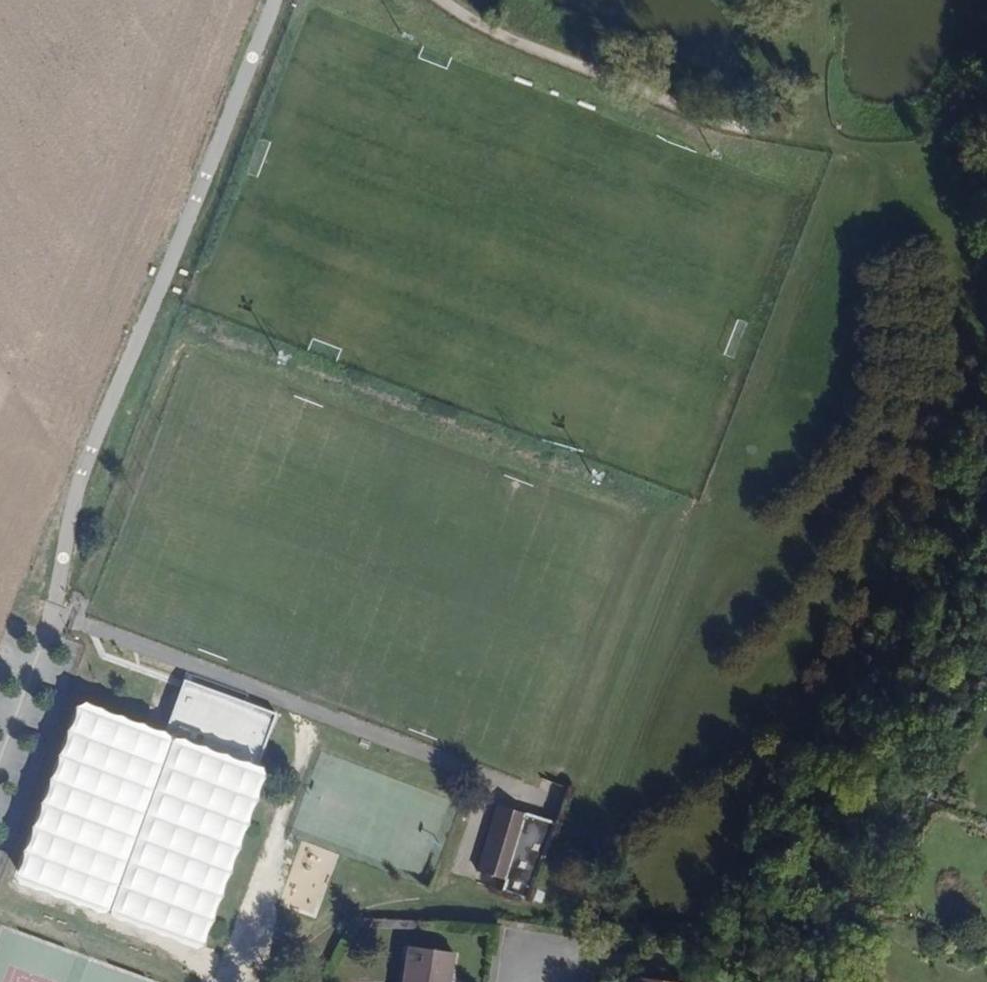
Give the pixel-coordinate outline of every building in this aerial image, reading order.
[(168,726),(260,761),(279,711),(186,677),(168,726)] [(489,856),(505,810),(498,808),(483,854),(489,856)] [(528,818),(505,810),(489,856),(483,854),(476,873),(505,883),(528,818)] [(409,947),(403,981),(448,981),(453,954),(409,947)]
